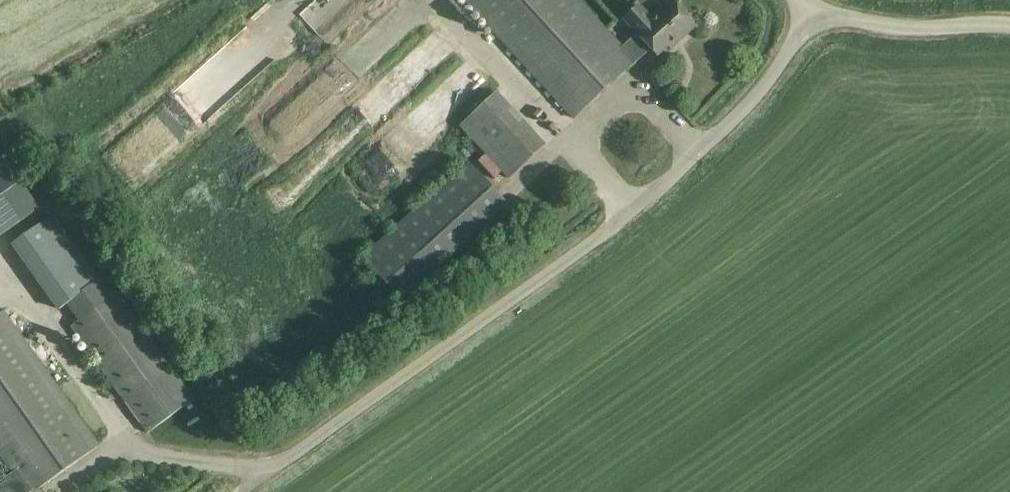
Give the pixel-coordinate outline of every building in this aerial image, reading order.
[(302,13),(325,41),(374,0),(318,0),(302,13)] [(680,40),(694,27),(673,4),(654,22),(641,6),(623,23),(634,37),(622,48),(578,0),(464,0),(574,119),(635,63),(633,60),(649,46),(657,56),(668,46),(671,49),(680,40)] [(545,146),(531,131),(496,93),(461,126),(509,179),(545,146)] [(37,211),(0,162),(0,238),(37,211)] [(498,199),(466,163),(362,258),(394,294),(498,199)] [(99,281),(53,216),(12,245),(58,311),(71,301),(99,281)] [(194,400),(108,277),(71,301),(82,318),(71,326),(147,433),(194,400)] [(99,447),(3,312),(0,314),(0,455),(13,473),(0,482),(0,491),(35,491),(99,447)]
